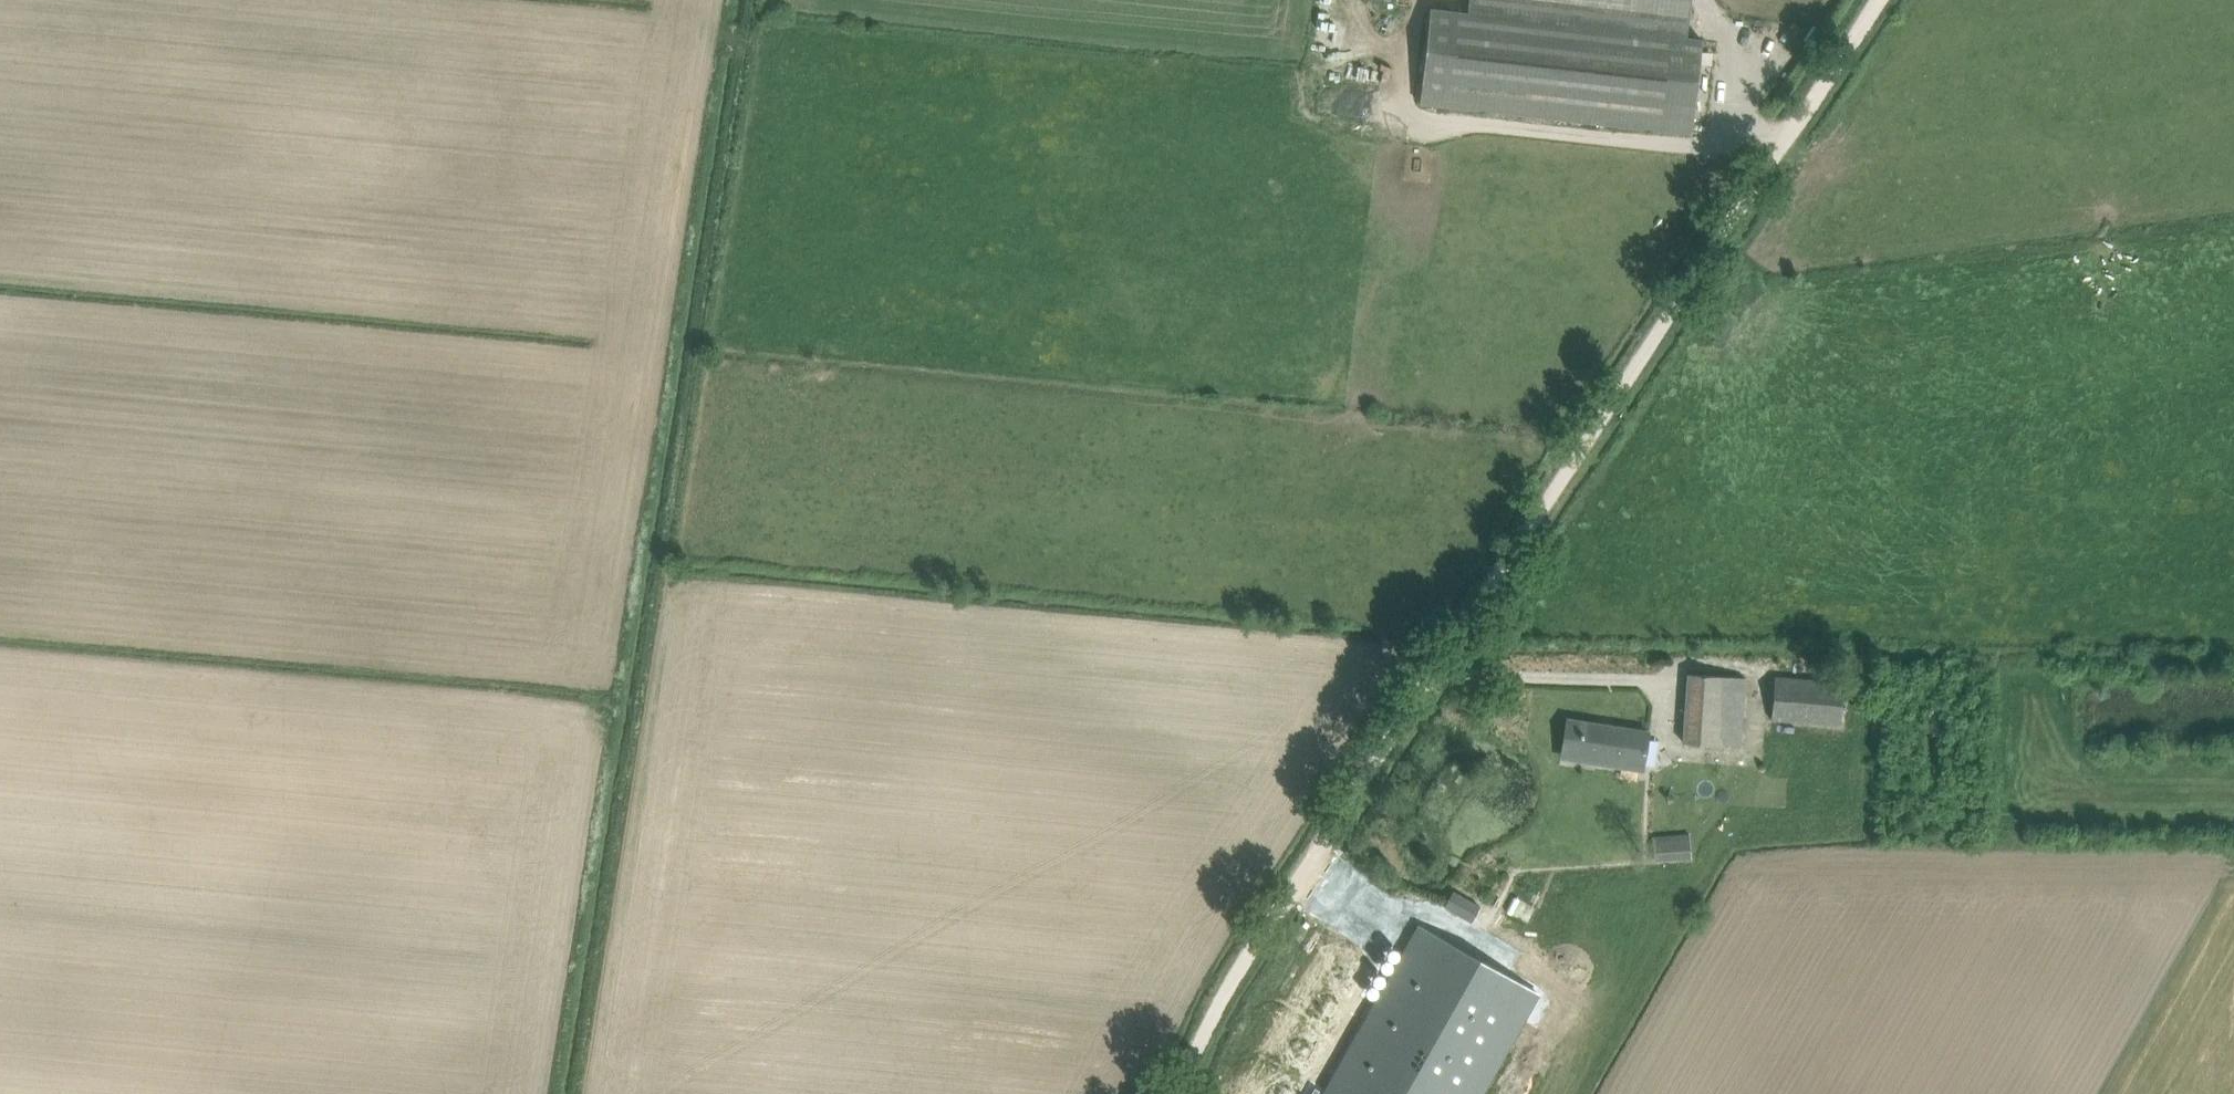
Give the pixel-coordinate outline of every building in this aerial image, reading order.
[(1467,9),(1430,5),(1419,103),(1692,133),(1702,39),(1687,37),(1690,11),(1689,11),(1691,0),(1468,0),(1467,9)] [(1684,743),(1741,747),(1745,677),(1688,673),(1684,743)] [(1772,719),(1841,724),(1844,682),(1775,677),(1772,719)] [(1567,718),(1562,751),(1597,757),(1596,763),(1642,770),(1649,731),(1567,718)] [(1653,833),(1655,858),(1691,855),(1689,830),(1653,833)] [(1443,904),(1471,919),(1480,903),(1452,888),(1443,904)] [(1386,934),(1295,1093),(1450,1093),(1503,1000),(1523,1012),(1538,985),(1422,919),(1407,946),(1386,934)]
